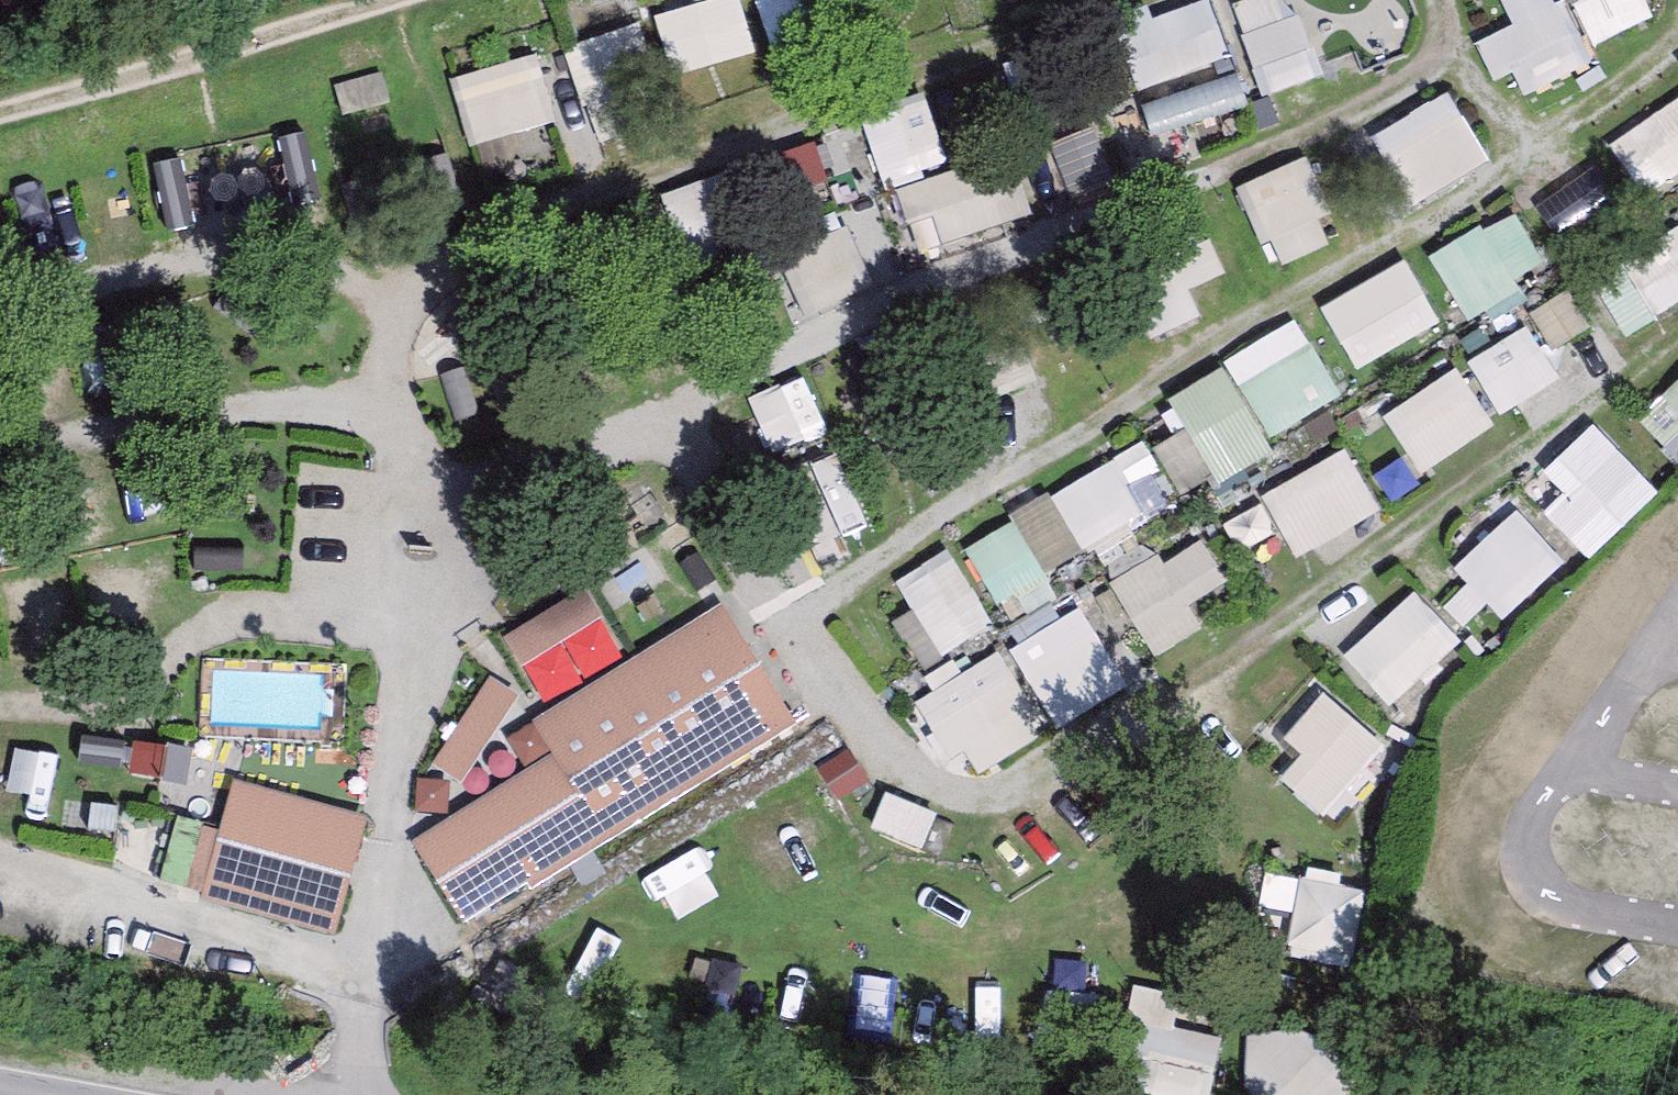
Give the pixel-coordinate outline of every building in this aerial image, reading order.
[(667,11),(686,75),(768,50),(753,0),(705,0),(667,11)] [(1150,82),(1239,58),(1224,0),(1221,0),(1134,23),(1150,82)] [(1279,94),(1341,71),(1314,0),(1245,0),(1279,94)] [(1521,90),(1596,66),(1575,0),(1517,0),(1525,23),(1502,30),(1521,90)] [(1602,40),(1660,21),(1653,0),(1588,0),(1602,40)] [(646,17),(577,46),(617,140),(658,123),(640,80),(668,69),(646,17)] [(466,74),(487,146),(569,122),(547,50),(466,74)] [(1164,130),(1260,106),(1253,77),(1157,101),(1164,130)] [(1460,87),(1384,134),(1427,202),(1502,156),(1460,87)] [(1677,181),(1677,103),(1621,144),(1658,195),(1677,181)] [(784,161),(800,198),(845,178),(829,140),(784,161)] [(1286,267),(1354,238),(1319,156),(1251,185),(1286,267)] [(463,214),(446,158),(428,163),(445,219),(463,214)] [(1018,228),(1009,170),(911,187),(915,214),(949,209),(954,239),(1018,228)] [(1444,253),(1478,313),(1561,266),(1527,206),(1444,253)] [(859,225),(791,255),(818,315),(886,285),(859,225)] [(1603,267),(1632,330),(1677,309),(1677,233),(1603,267)] [(1414,282),(1356,317),(1381,358),(1439,323),(1414,282)] [(1177,390),(1196,426),(1168,441),(1194,488),(1357,401),(1312,317),(1177,390)] [(1479,358),(1514,412),(1572,376),(1538,322),(1479,358)] [(1476,367),(1397,405),(1427,467),(1506,429),(1476,367)] [(480,418),(462,370),(443,376),(461,425),(480,418)] [(817,380),(770,402),(795,457),(842,435),(817,380)] [(1648,412),(1677,448),(1677,387),(1648,412)] [(1601,547),(1660,493),(1602,430),(1543,483),(1601,547)] [(1273,490),(1308,554),(1395,506),(1359,442),(1273,490)] [(1029,641),(1065,721),(1123,695),(1063,564),(1178,512),(1151,452),(980,529),(1030,640),(1029,641)] [(1526,505),(1465,566),(1517,618),(1578,556),(1526,505)] [(1222,625),(1208,592),(1238,579),(1219,533),(1127,571),(1161,651),(1222,625)] [(244,547),(197,546),(196,571),(244,571),(244,547)] [(941,661),(1008,627),(966,547),(899,582),(941,661)] [(1405,704),(1475,639),(1426,587),(1357,652),(1405,704)] [(546,614),(505,640),(523,668),(557,647),(602,618),(584,590),(546,614)] [(799,722),(722,604),(533,722),(552,757),(414,843),(462,925),(528,885),(532,890),(799,722)] [(1008,648),(932,692),(981,777),(1057,734),(1008,648)] [(463,783),(518,699),(491,681),(435,765),(463,783)] [(1318,752),(1295,777),(1339,816),(1403,744),(1337,687),(1296,733),(1318,752)] [(38,794),(55,736),(6,721),(0,740),(0,783),(38,794)] [(207,901),(334,934),(365,815),(237,783),(207,901)] [(1297,948),(1364,962),(1381,883),(1313,869),(1297,948)] [(1151,1091),(1174,1094),(1218,1094),(1236,1001),(1170,989),(1151,1091)] [(1339,1025),(1256,1031),(1261,1094),(1344,1094),(1339,1025)]
